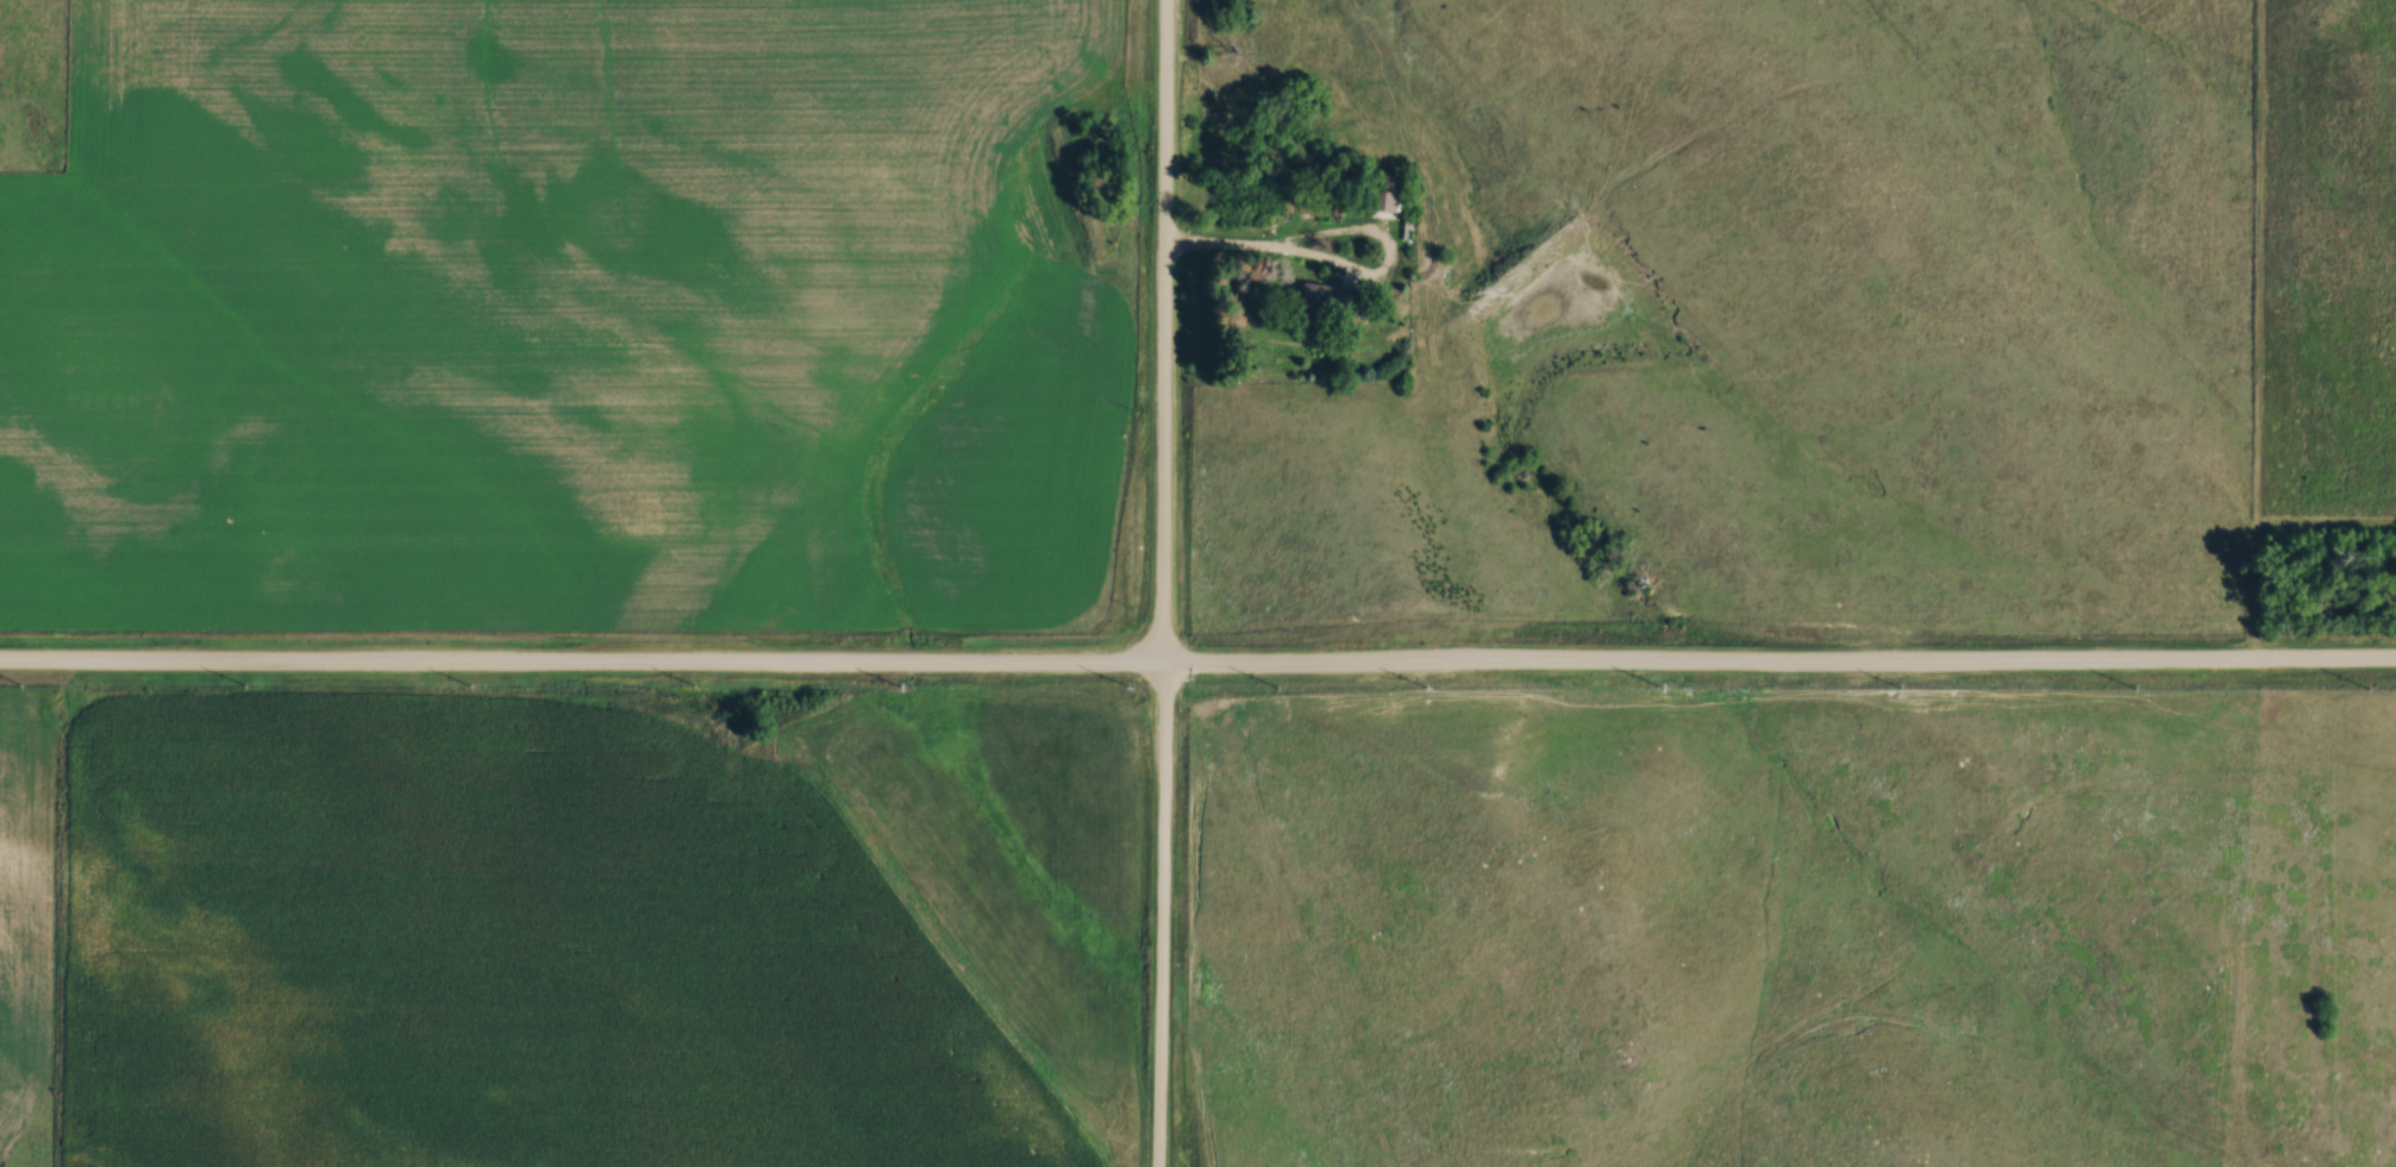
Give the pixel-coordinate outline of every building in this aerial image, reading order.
[(1367,211),(1395,211),(1395,175),(1378,175),(1378,189),(1367,189),(1367,211)] [(1339,286),(1302,281),(1298,309),(1335,314),(1339,286)]
